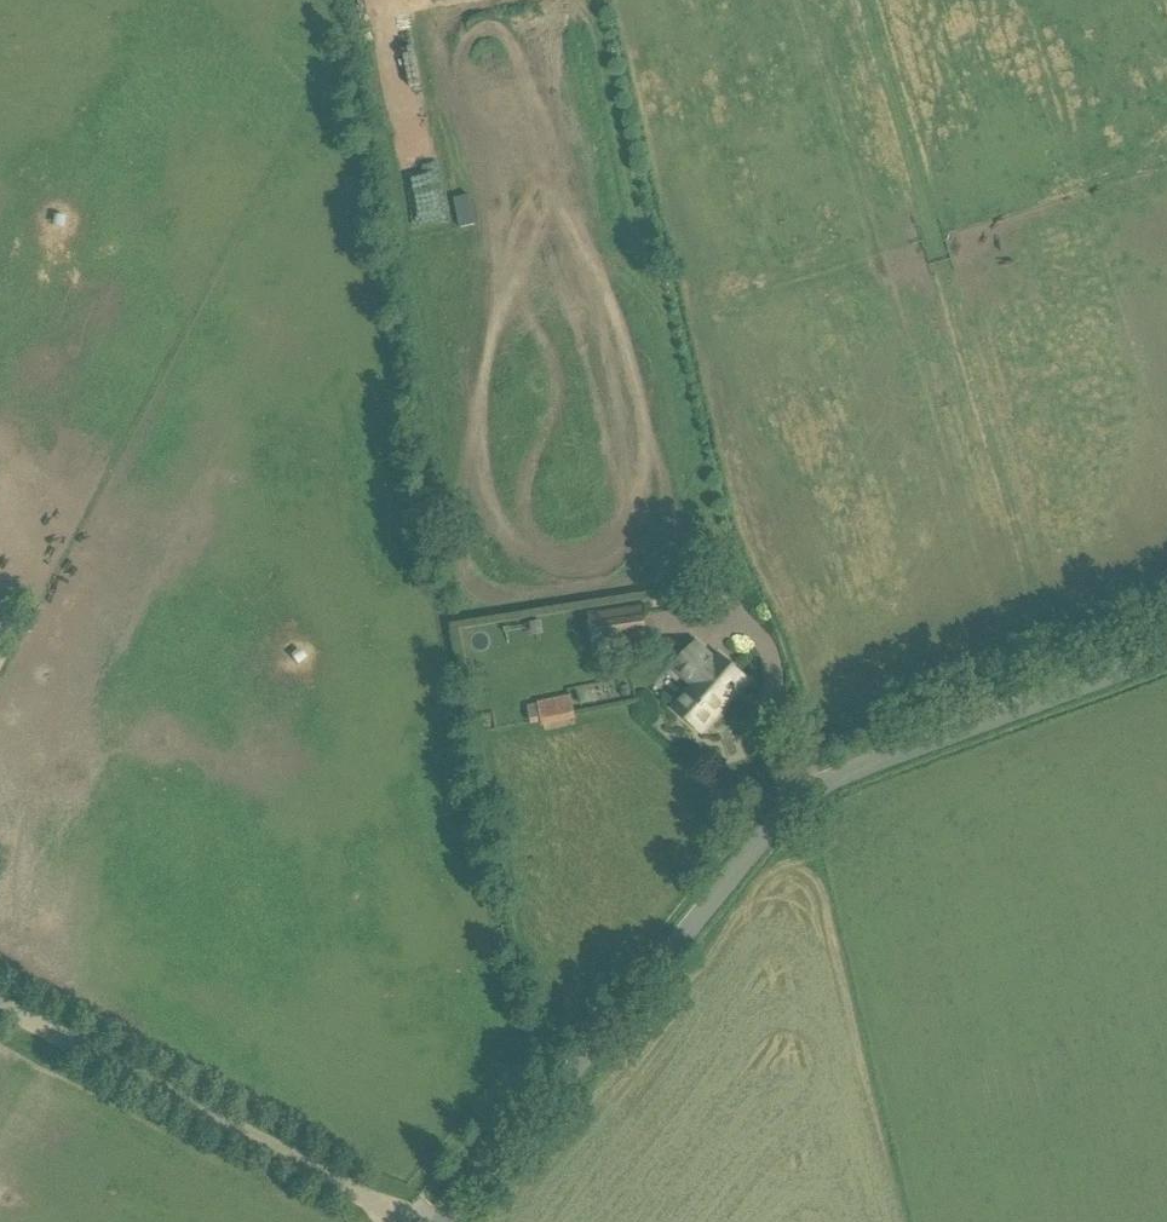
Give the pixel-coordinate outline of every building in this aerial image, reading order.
[(650,606),(588,615),(593,650),(656,640),(650,606)] [(699,645),(679,668),(699,684),(690,694),(715,715),(746,679),(722,658),(718,662),(699,645)] [(572,698),(539,704),(542,724),(575,718),(572,698)]
